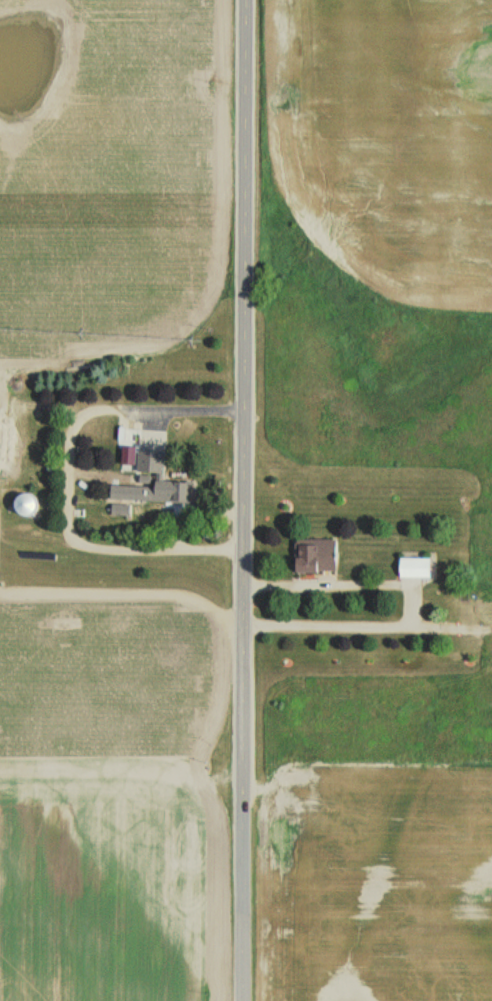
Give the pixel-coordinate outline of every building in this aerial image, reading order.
[(164,451),(139,451),(138,501),(187,502),(188,482),(163,481),(164,451)] [(10,508),(23,518),(35,503),(22,493),(10,508)] [(335,572),(335,538),(293,538),(293,573),(335,572)] [(428,558),(398,558),(398,577),(428,577),(428,558)]
